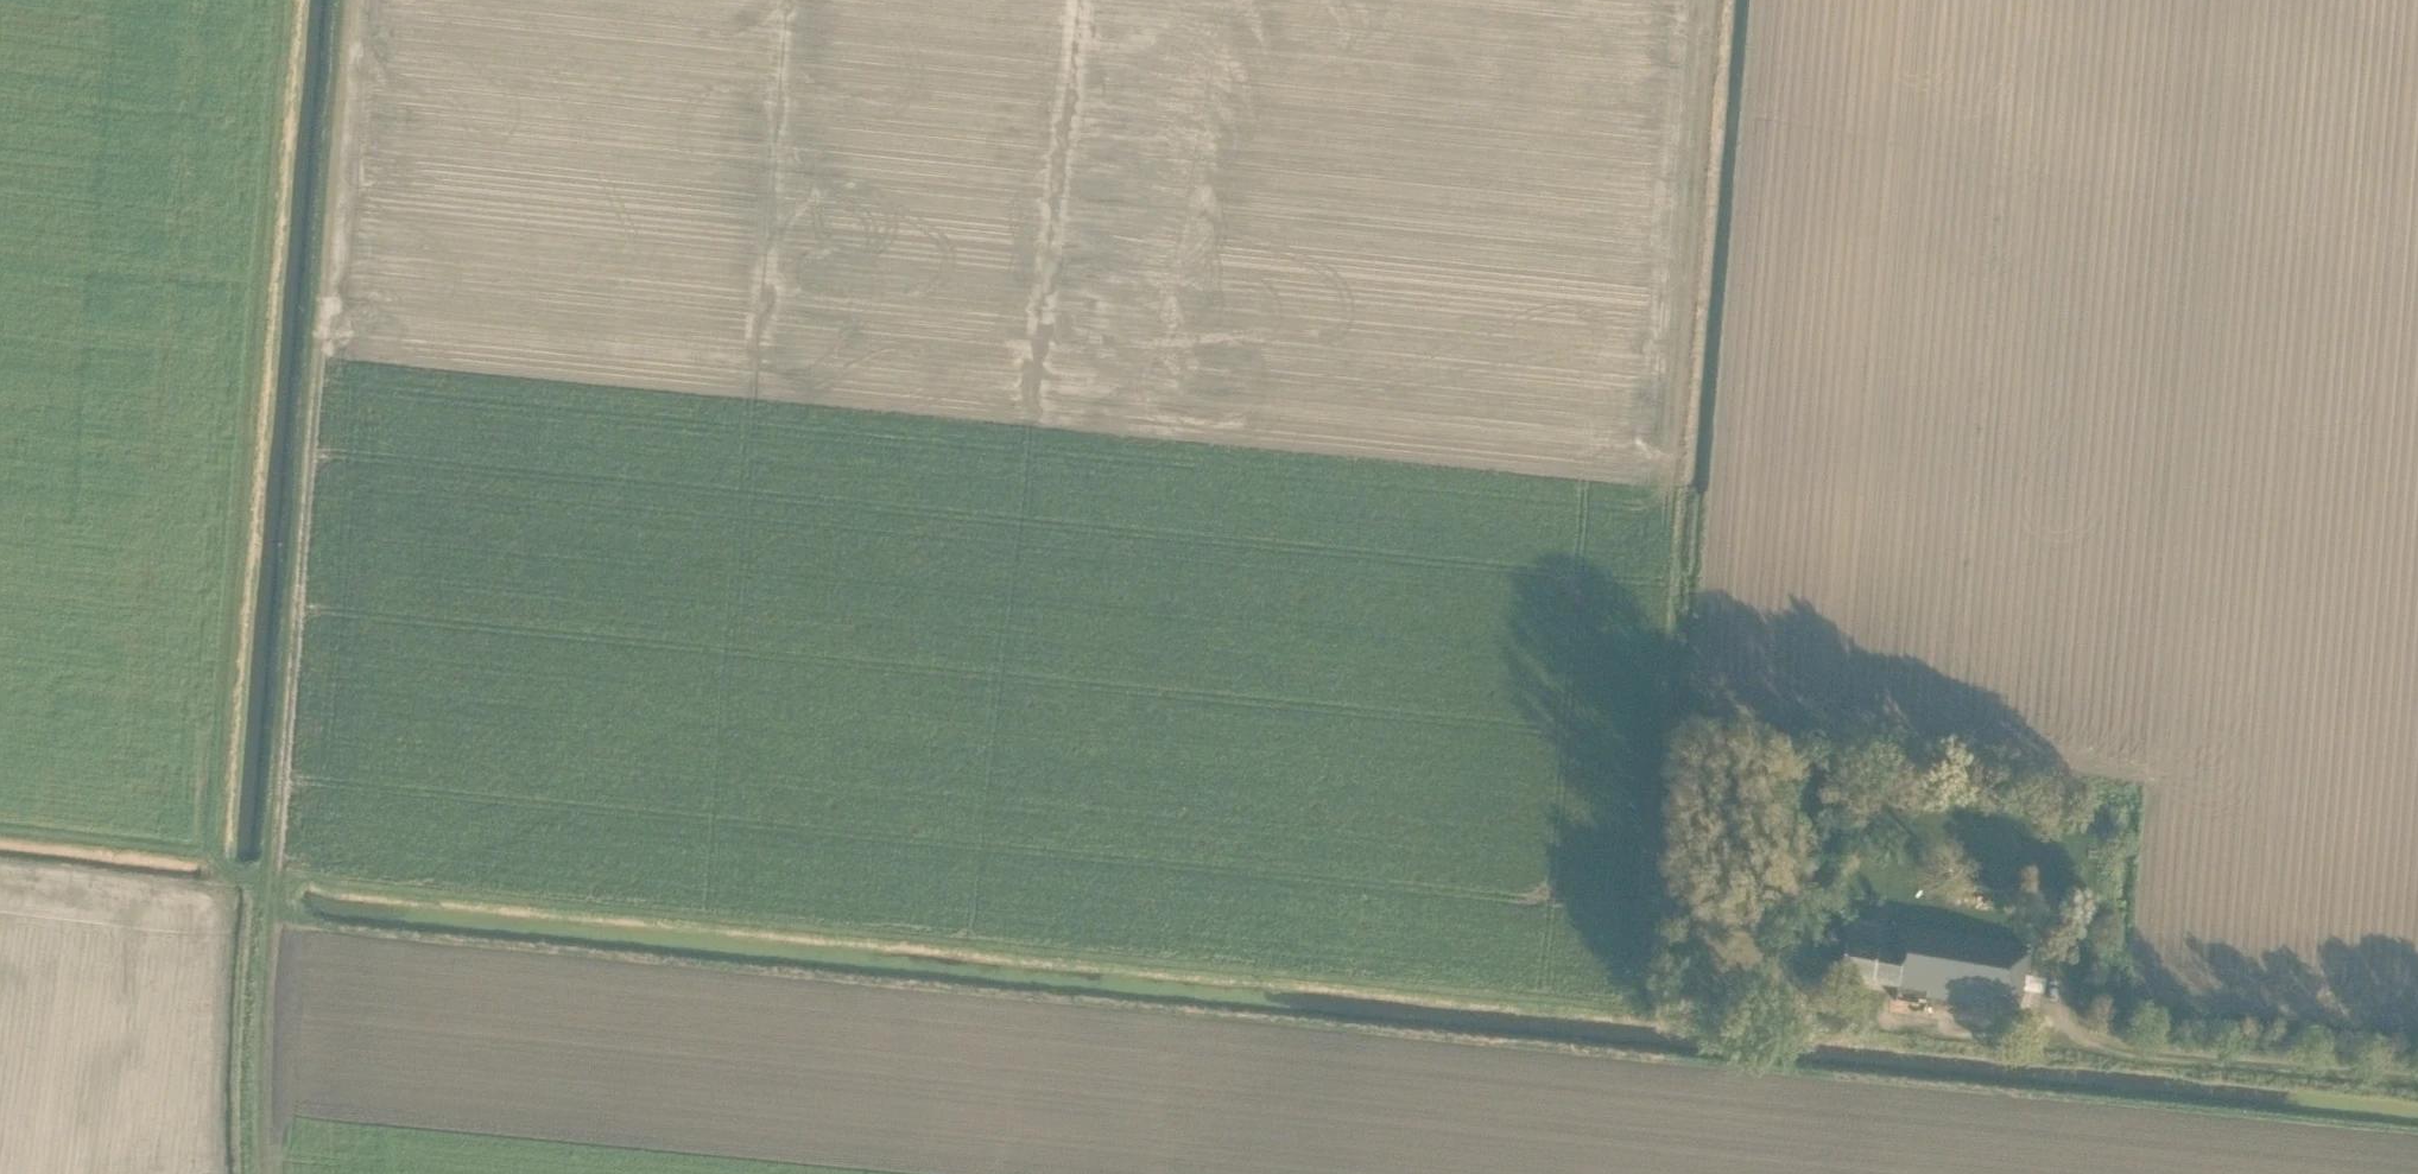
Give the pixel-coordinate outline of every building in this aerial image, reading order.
[(2019,1015),(2031,950),(1908,929),(1909,924),(1893,922),(1889,954),(1847,947),(1841,979),(1899,989),(1897,1003),(1919,1007),(1920,1002),(1926,1003),(1927,999),(2019,1015)]
